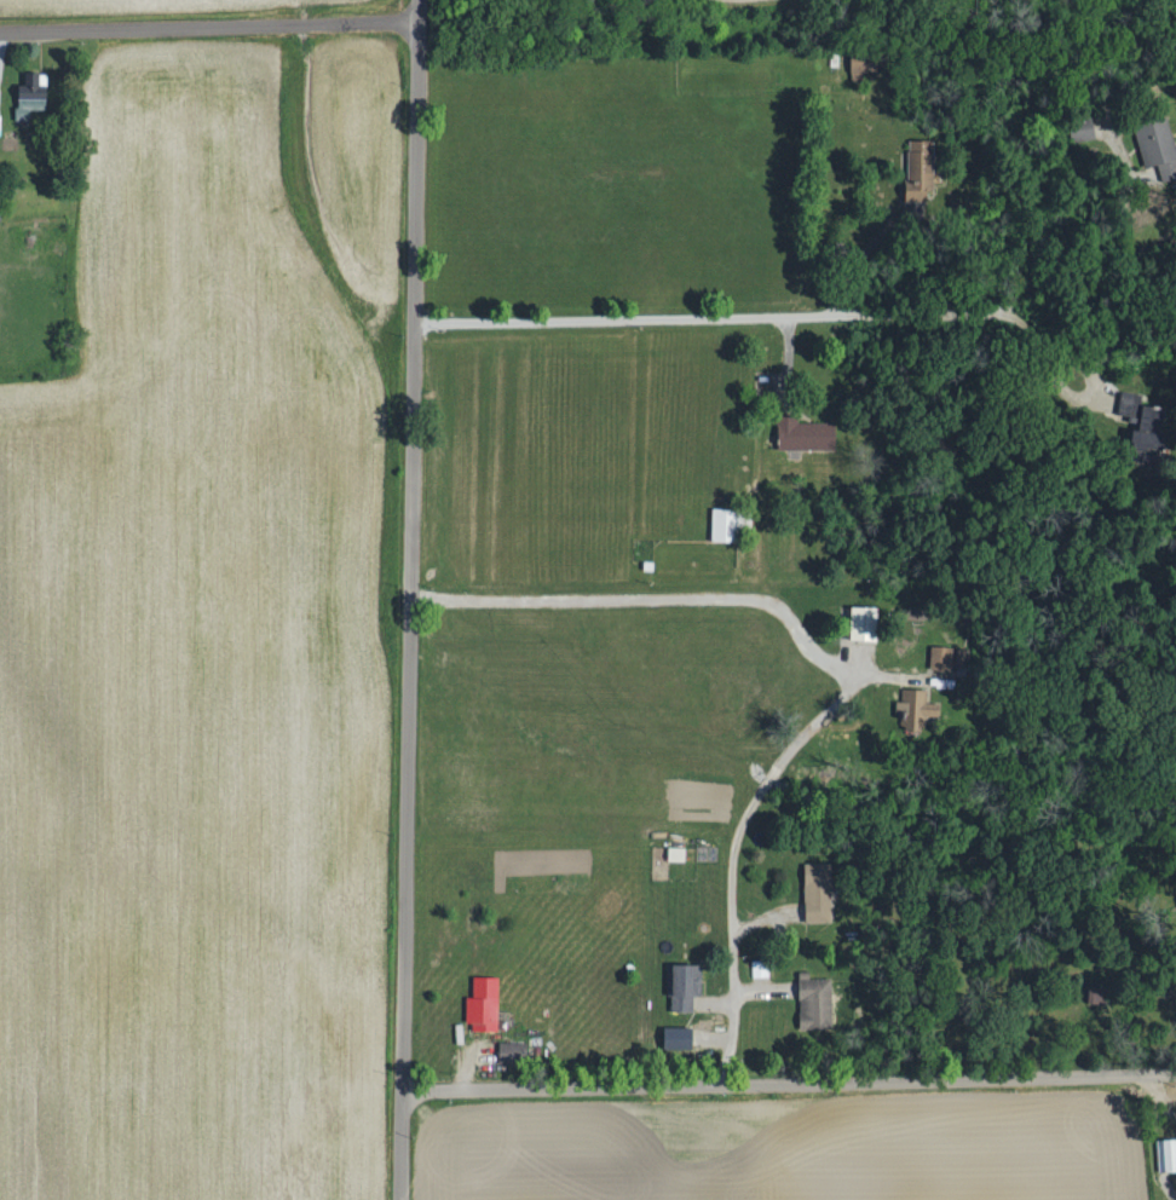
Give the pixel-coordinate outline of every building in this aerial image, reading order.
[(852,53),(853,73),(878,72),(878,52),(852,53)] [(48,74),(29,73),(28,91),(18,91),(17,120),(29,120),(29,109),(46,109),(48,74)] [(1167,116),(1136,125),(1148,168),(1158,165),(1163,181),(1175,178),(1175,147),(1167,116)] [(935,141),(910,140),(909,183),(935,183),(935,141)] [(836,423),(799,423),(799,415),(779,416),(779,450),(836,449),(836,423)] [(740,542),(740,527),(752,528),(752,510),(713,508),(712,541),(740,542)] [(851,640),(878,641),(878,608),(852,607),(851,640)] [(931,669),(953,670),(954,648),(932,647),(931,669)] [(968,668),(969,650),(955,650),(955,667),(968,668)] [(908,703),(908,724),(923,724),(923,715),(938,716),(939,710),(927,710),(928,690),(903,689),(903,703),(908,703)] [(669,860),(686,861),(687,846),(669,846),(669,860)] [(831,862),(805,862),(806,921),(832,921),(831,862)] [(669,1010),(694,1011),(694,995),(702,995),(703,963),(670,962),(669,1010)] [(475,975),(474,996),(469,996),(468,1029),(498,1030),(500,976),(475,975)] [(832,977),(800,978),(801,1013),(812,1013),(813,1028),(834,1027),(832,977)] [(693,1026),(665,1026),(665,1049),(694,1048),(693,1026)] [(523,1042),(501,1042),(500,1061),(522,1062),(523,1042)] [(1157,1138),(1159,1171),(1175,1171),(1175,1137),(1157,1138)]
